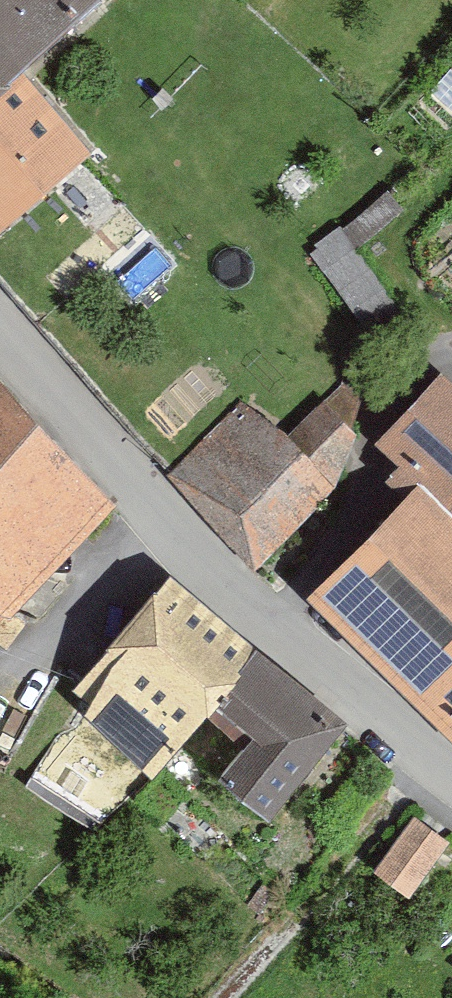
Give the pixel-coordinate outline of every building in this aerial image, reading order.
[(3,233),(93,150),(22,71),(89,9),(81,0),(0,0),(0,230),(3,233)] [(387,276),(341,226),(308,252),(370,335),(403,314),(387,276)] [(392,473),(411,491),(309,598),(451,739),(451,381),(443,372),(377,442),(400,464),(392,473)] [(113,513),(0,395),(0,624),(113,513)] [(241,399),(170,474),(254,568),(337,484),(358,433),(324,400),(289,435),(241,399)] [(366,739),(172,583),(78,700),(157,764),(205,704),(240,732),(203,779),(282,843),(366,739)] [(444,852),(414,828),(376,875),(405,899),(444,852)]
